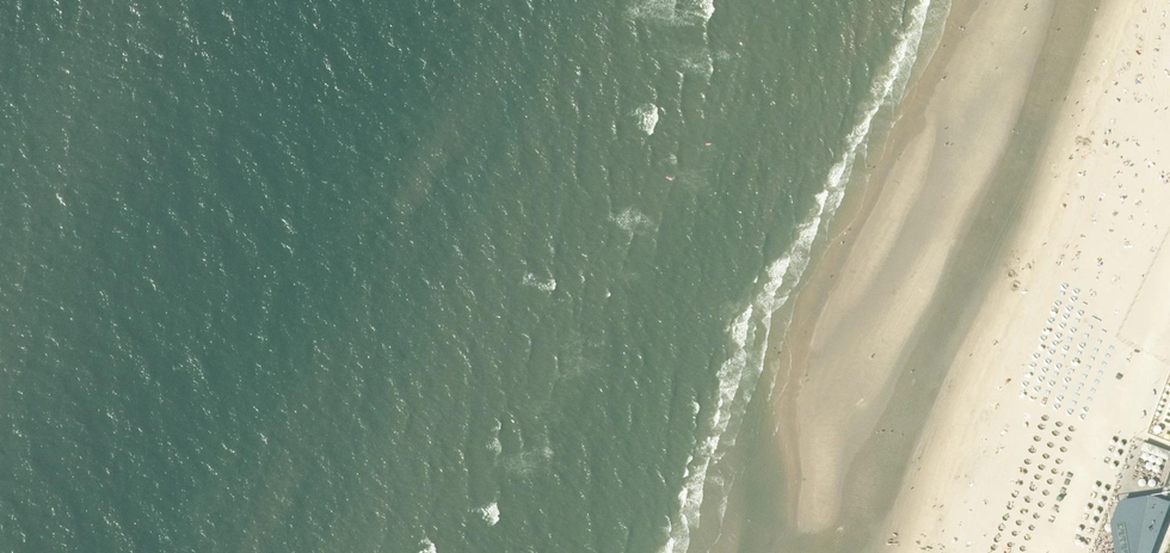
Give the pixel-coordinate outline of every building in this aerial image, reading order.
[(1150,435),(1169,442),(1169,396),(1150,435)] [(1140,450),(1168,461),(1168,460),(1167,460),(1169,452),(1144,442),(1141,450),(1140,450)] [(1169,490),(1169,469),(1159,500),(1165,503),(1169,490)] [(1166,505),(1147,498),(1121,502),(1113,525),(1118,552),(1149,552),(1166,505)]
